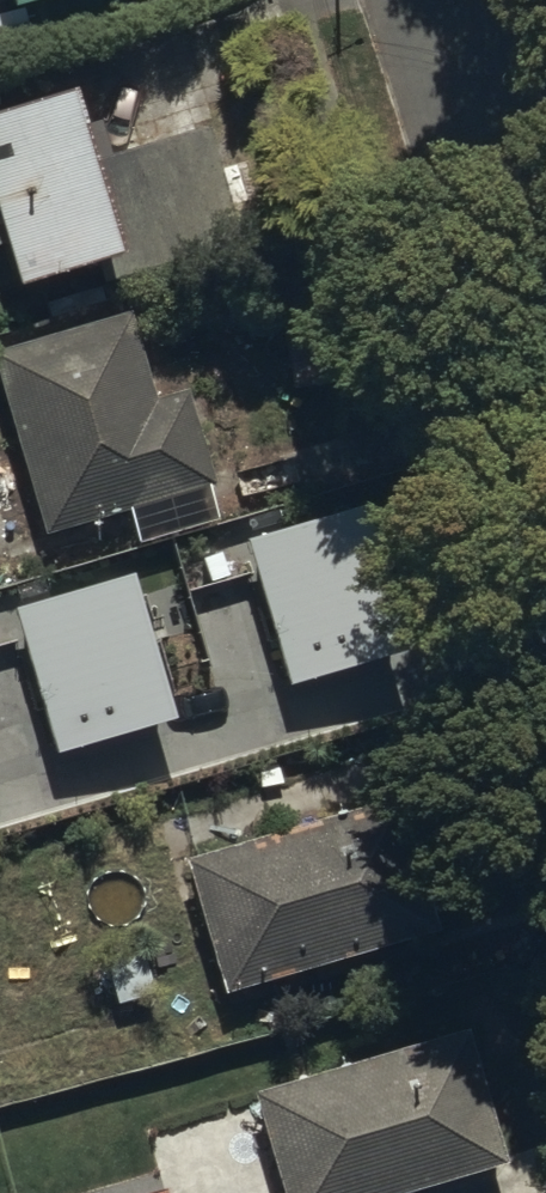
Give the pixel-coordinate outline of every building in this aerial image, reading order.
[(9,10),(44,0),(7,0),(9,10)] [(71,88),(0,111),(0,242),(4,241),(18,288),(23,286),(29,305),(65,294),(59,274),(89,265),(97,291),(243,249),(206,124),(93,157),(71,88)] [(0,349),(0,385),(44,536),(126,511),(136,543),(217,519),(207,486),(212,484),(183,388),(154,397),(127,311),(0,349)] [(371,502),(252,536),(294,683),(413,649),(371,502)] [(137,575),(18,609),(60,756),(179,722),(137,575)] [(188,860),(227,992),(439,929),(399,792),(313,817),(302,779),(200,810),(213,853),(188,860)] [(158,995),(140,940),(96,954),(114,1009),(158,995)] [(284,1192),(411,1192),(509,1164),(468,1027),(253,1091),(284,1192)]
